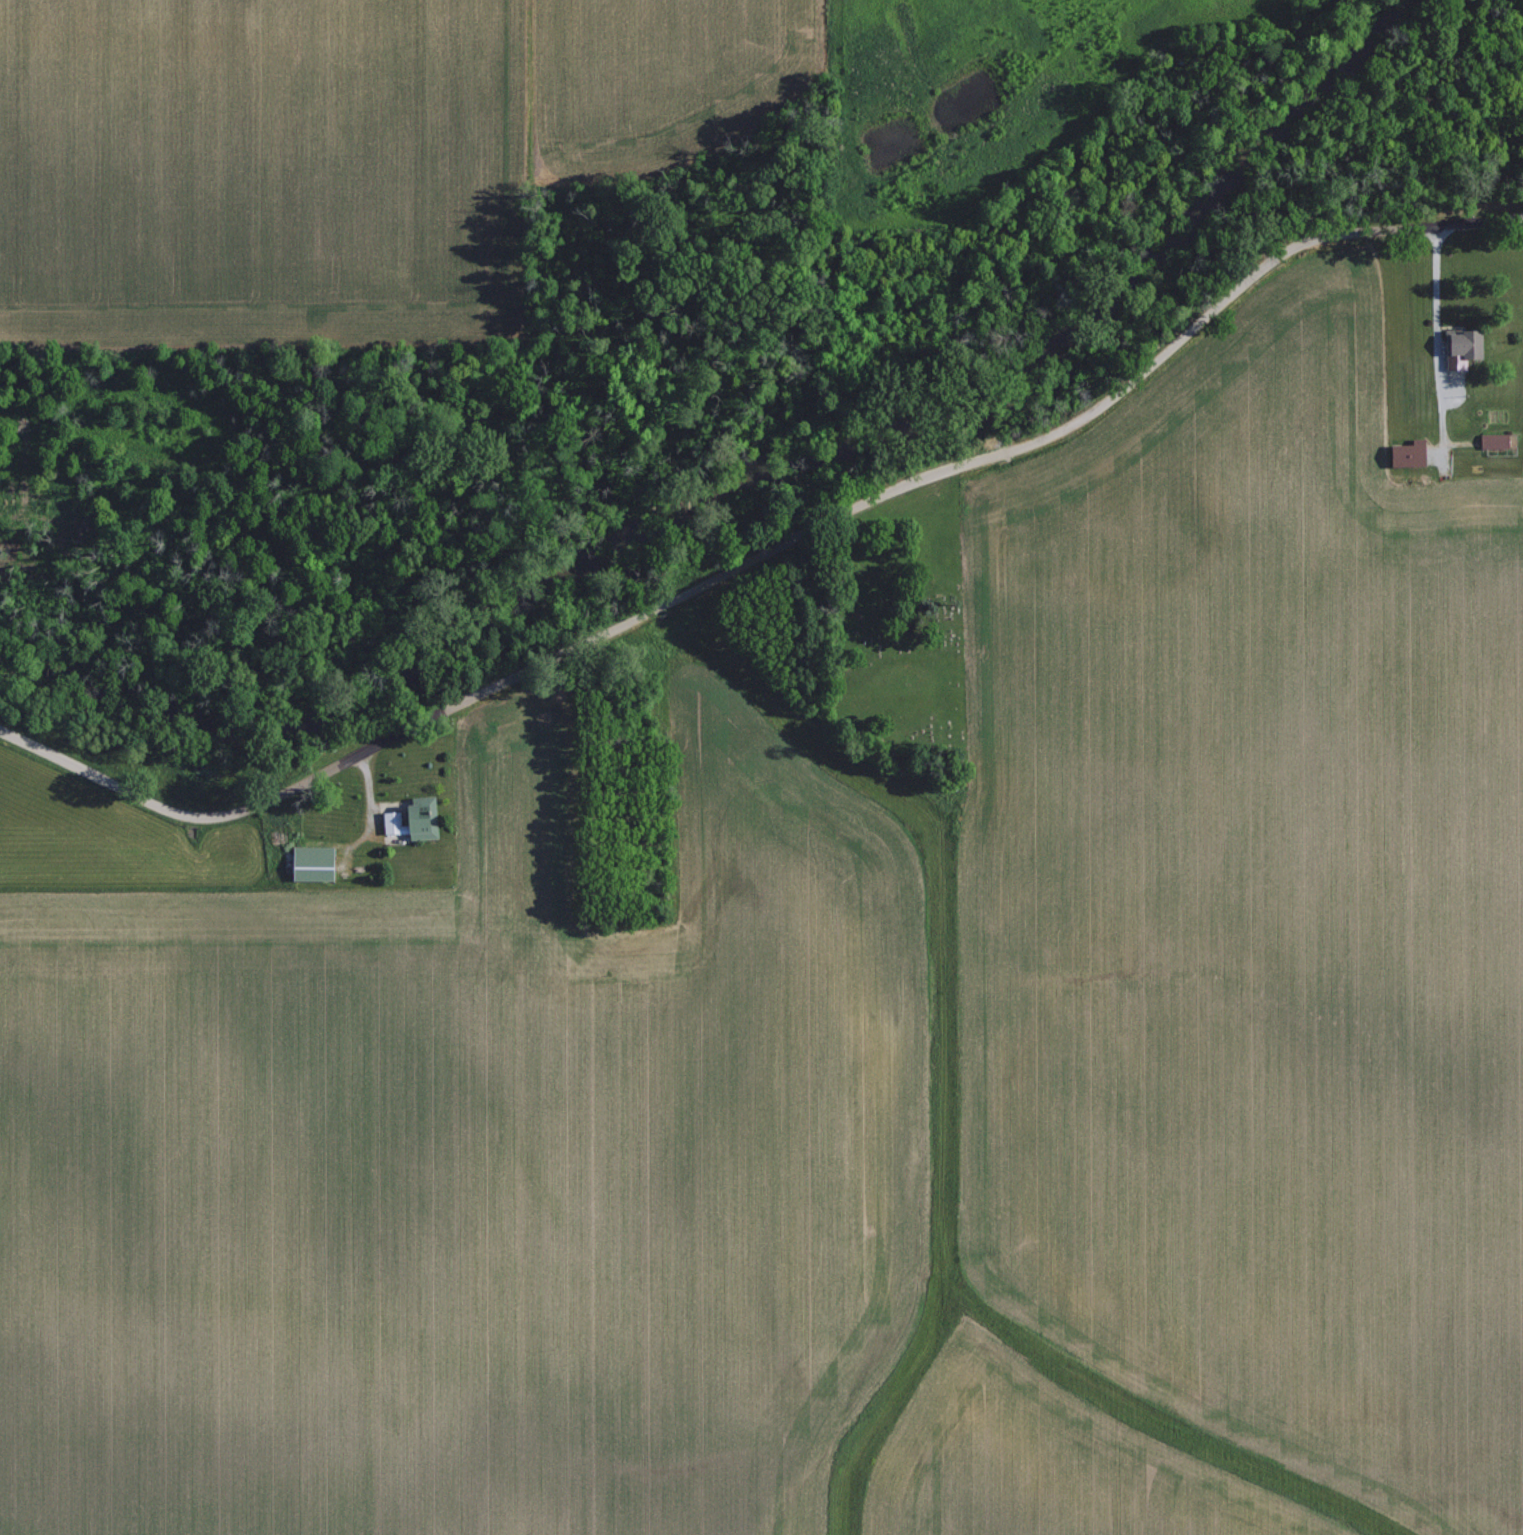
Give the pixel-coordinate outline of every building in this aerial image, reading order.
[(1444,331),(1445,357),(1478,357),(1478,330),(1444,331)] [(1479,448),(1507,448),(1507,433),(1479,434),(1479,448)] [(1411,444),(1388,444),(1388,466),(1422,465),(1422,438),(1411,438),(1411,444)] [(435,838),(432,797),(400,799),(401,811),(381,812),(382,834),(407,832),(407,840),(435,838)] [(290,881),(330,880),(329,846),(290,847),(290,881)]
